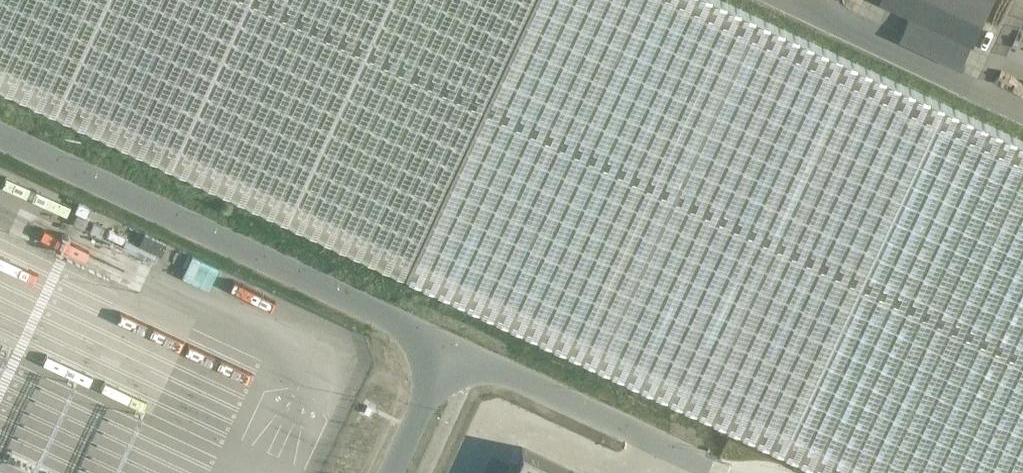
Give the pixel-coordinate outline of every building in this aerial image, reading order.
[(943,103),(721,0),(0,0),(0,86),(404,273),(781,449),(833,472),(1022,472),(1022,141),(943,103)] [(884,1),(911,12),(901,39),(968,66),(995,0),(885,0),(884,1)] [(522,446),(521,448),(523,448),(515,466),(514,465),(513,466),(514,467),(511,472),(579,472),(522,446)]
